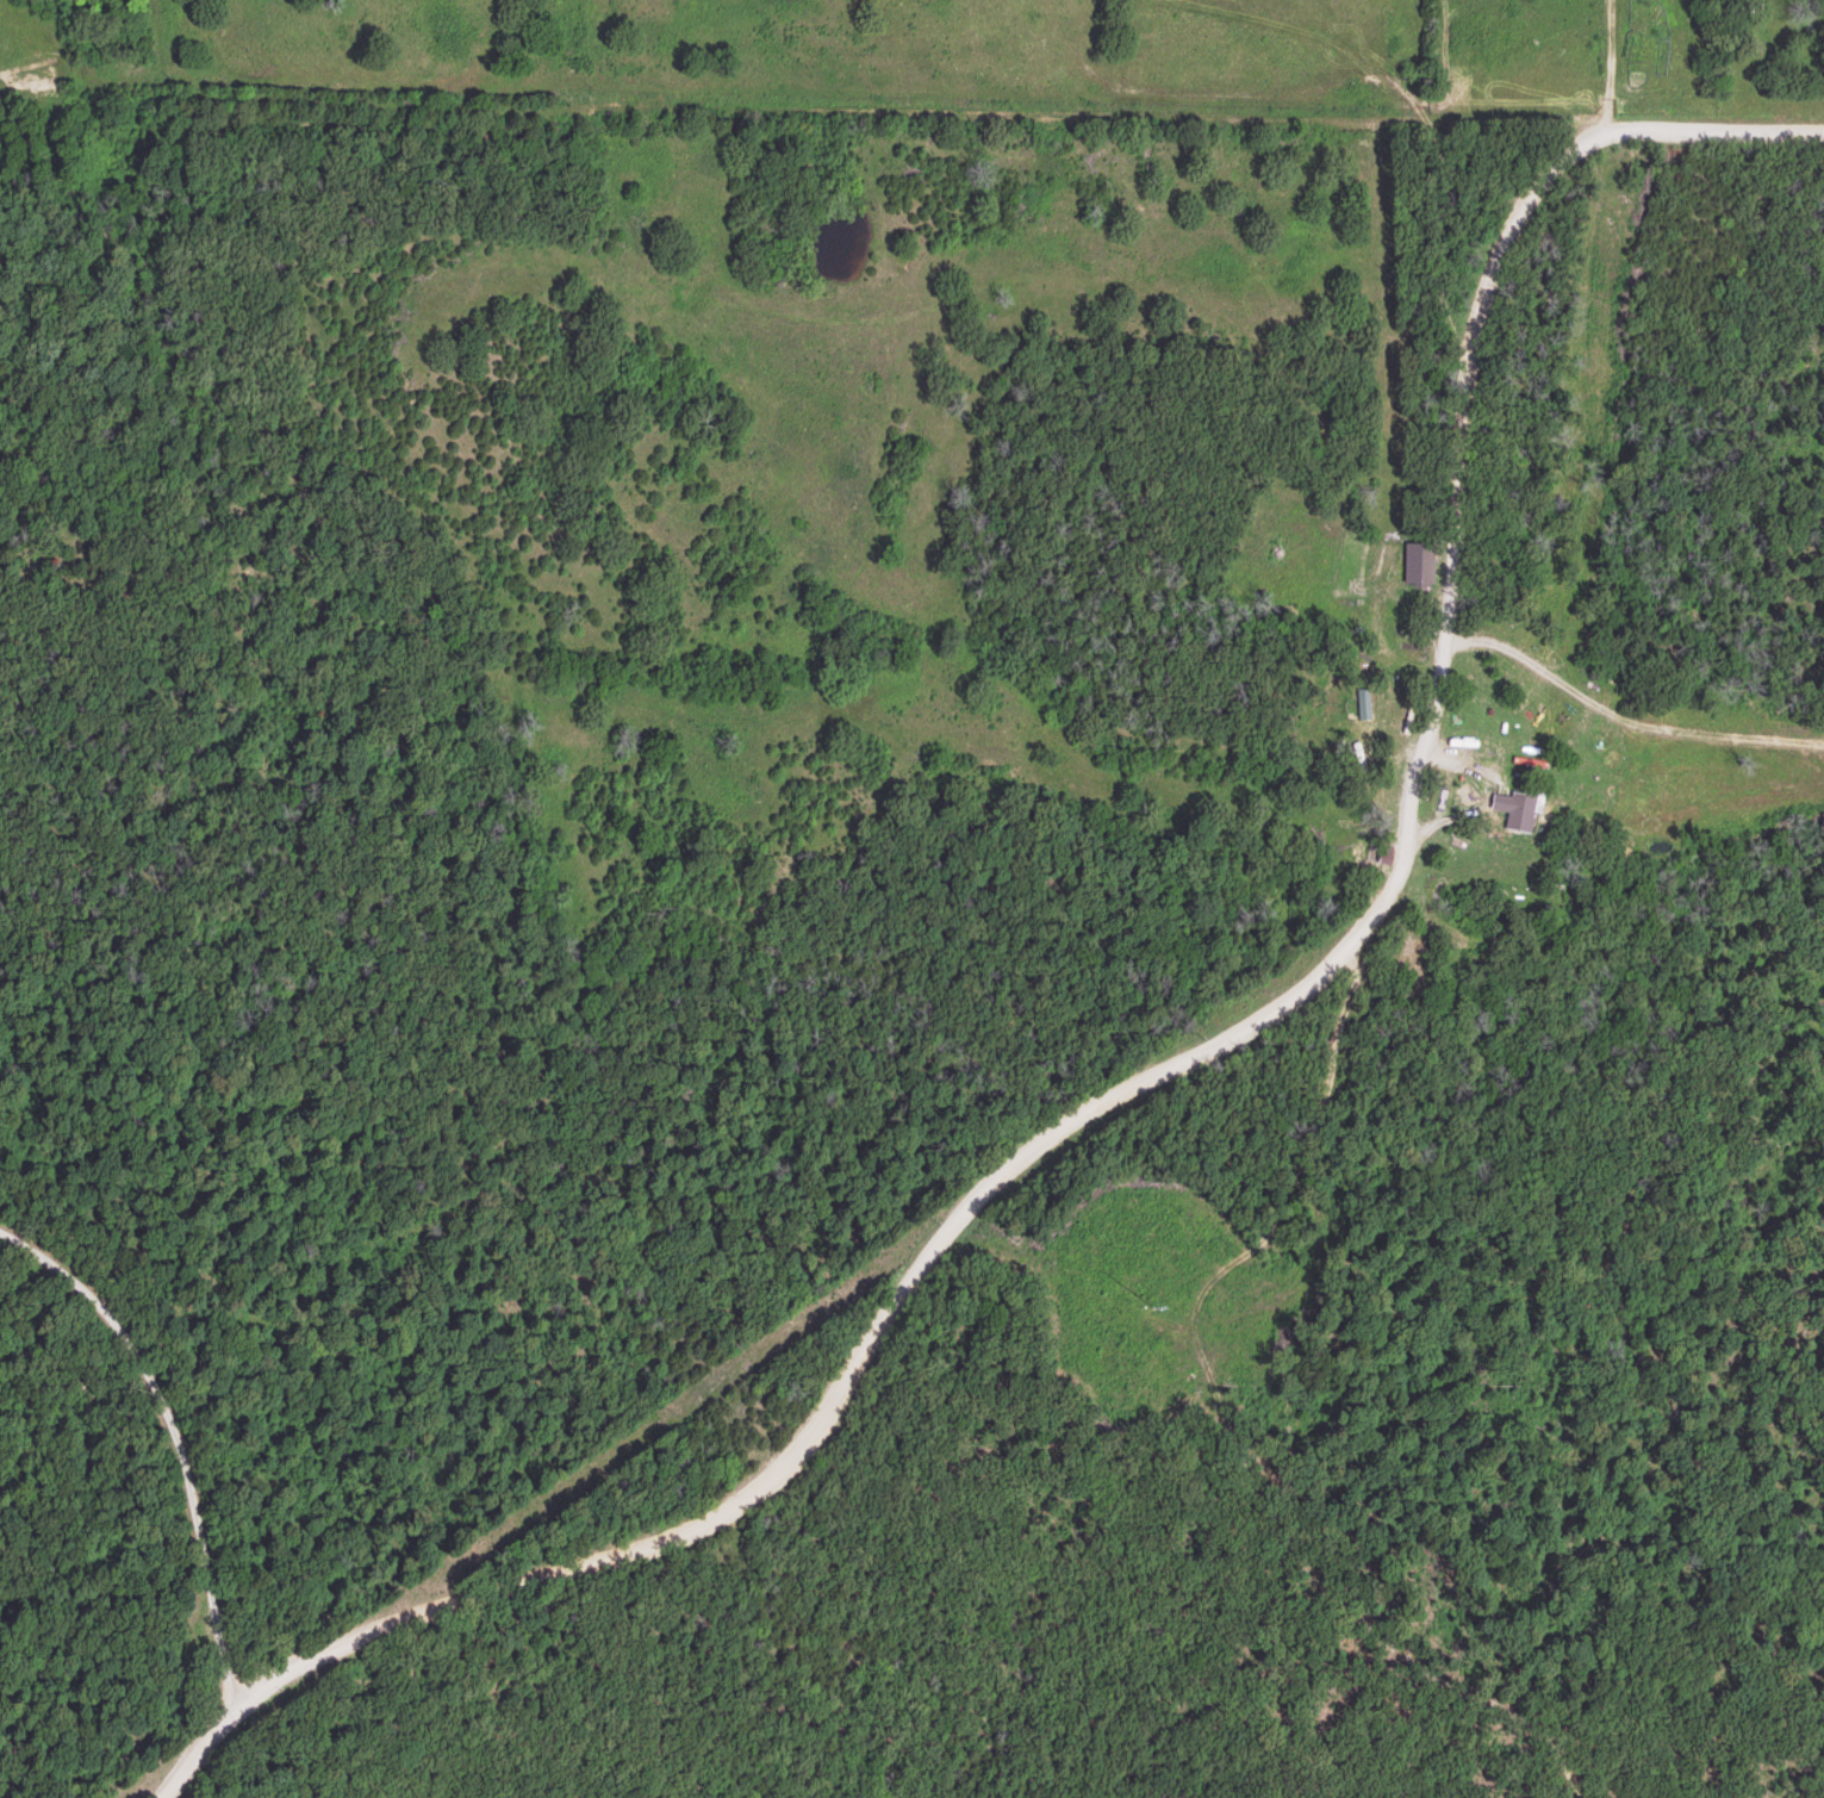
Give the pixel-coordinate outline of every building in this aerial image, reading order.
[(1410,542),(1410,585),(1434,585),(1434,562),(1440,562),(1440,542),(1410,542)] [(1362,692),(1363,721),(1372,720),(1370,691),(1362,692)] [(1551,799),(1512,791),(1508,813),(1513,814),(1510,829),(1536,834),(1541,812),(1548,813),(1551,799)]
